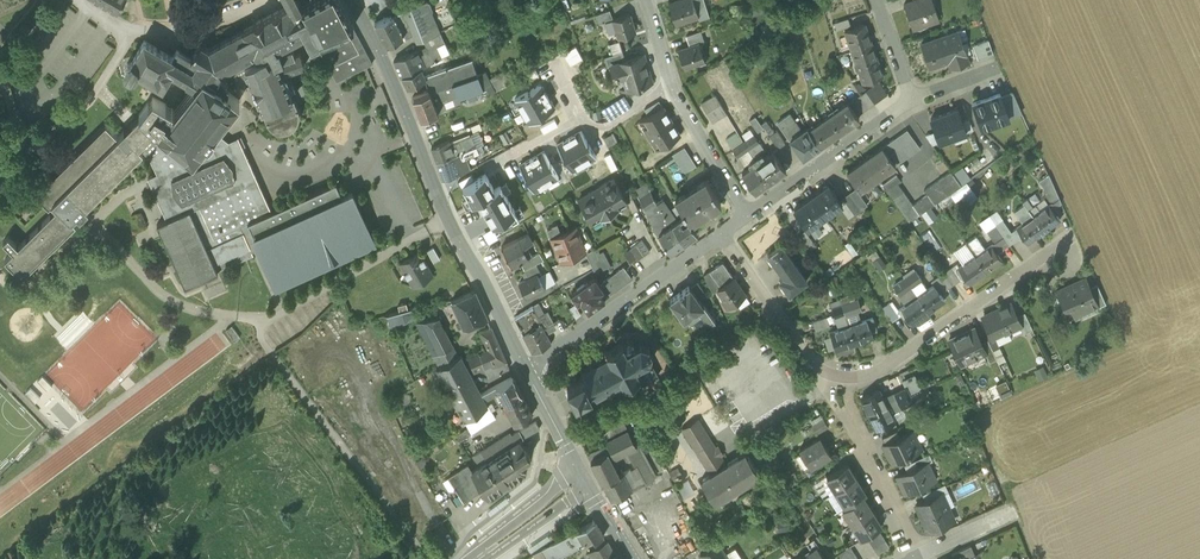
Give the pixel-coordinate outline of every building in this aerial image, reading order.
[(43,9),(50,0),(36,0),(34,2),(43,9)] [(118,8),(122,0),(103,0),(118,8)] [(302,5),(293,9),(290,3),(243,28),(243,29),(209,47),(199,41),(191,56),(177,48),(173,56),(162,76),(166,78),(171,70),(195,84),(174,111),(159,130),(193,158),(215,130),(217,128),(219,125),(239,99),(227,90),(228,88),(228,86),(228,83),(228,82),(227,80),(225,78),(224,76),(233,71),(245,64),(289,41),(304,32),(308,38),(303,41),(306,46),(310,43),(319,39),(338,32),(339,35),(342,33),(341,31),(353,26),(339,0),(311,0),(302,5)] [(290,3),(293,9),(302,5),(299,0),(288,0),(290,3)] [(417,42),(423,39),(440,32),(431,12),(433,11),(429,2),(430,1),(430,0),(429,0),(428,0),(403,11),(413,34),(417,42)] [(699,17),(693,0),(680,0),(669,4),(675,25),(699,17)] [(699,17),(699,19),(708,16),(702,0),(693,0),(699,17)] [(912,29),(939,20),(932,0),(916,0),(904,4),(912,29)] [(596,15),(600,24),(606,22),(613,19),(610,10),(596,15)] [(403,11),(393,15),(404,36),(403,36),(404,38),(413,34),(403,11)] [(613,19),(617,32),(618,37),(636,32),(630,14),(613,19)] [(386,44),(403,36),(404,36),(393,15),(375,22),(386,44)] [(834,23),(837,31),(851,26),(848,18),(834,23)] [(610,34),(617,32),(613,19),(606,22),(610,34)] [(770,32),(767,24),(756,28),(759,36),(770,32)] [(845,30),(852,51),(872,45),(865,24),(845,30)] [(339,35),(342,42),(358,35),(353,26),(341,31),(342,33),(339,35)] [(965,29),(958,32),(961,41),(968,38),(965,29)] [(687,36),(690,46),(699,43),(700,44),(704,42),(700,31),(687,36)] [(423,39),(425,42),(427,49),(435,45),(435,44),(440,42),(441,43),(445,41),(440,32),(423,39)] [(921,44),(929,68),(955,59),(958,66),(968,62),(966,55),(961,41),(958,32),(921,44)] [(322,52),(336,80),(372,62),(358,35),(342,42),(322,52)] [(144,39),(134,56),(132,60),(127,61),(125,65),(126,70),(130,72),(135,71),(136,69),(141,72),(158,82),(162,76),(173,56),(144,39)] [(973,45),(978,59),(993,53),(988,40),(973,45)] [(289,41),(245,64),(251,78),(263,108),(292,97),(289,90),(282,72),(305,64),(300,51),(295,53),(292,47),(291,47),(289,41)] [(610,44),(613,54),(623,51),(620,41),(610,44)] [(431,63),(432,63),(425,50),(427,49),(425,42),(423,43),(424,47),(417,50),(424,66),(431,63)] [(435,45),(427,49),(425,50),(432,63),(442,57),(447,55),(441,43),(440,42),(435,44),(435,45)] [(678,50),(684,68),(705,61),(700,44),(699,43),(690,46),(678,50)] [(879,65),(872,45),(852,51),(859,72),(879,65)] [(582,60),(575,48),(563,54),(570,67),(582,60)] [(458,53),(463,62),(472,59),(467,49),(461,51),(458,53)] [(401,76),(402,76),(421,68),(424,66),(417,50),(394,60),(401,76)] [(604,57),(608,67),(613,65),(625,61),(623,51),(613,54),(604,57)] [(139,76),(141,72),(136,69),(135,71),(130,72),(126,70),(125,65),(127,61),(132,60),(134,56),(132,55),(124,57),(119,65),(122,73),(129,78),(139,76)] [(627,74),(632,88),(651,82),(643,55),(625,61),(613,65),(616,73),(615,74),(616,79),(619,78),(618,77),(627,74)] [(445,63),(442,57),(432,63),(431,63),(435,72),(451,66),(450,62),(445,63)] [(459,98),(484,89),(478,74),(472,59),(463,62),(451,66),(435,72),(425,75),(424,76),(425,78),(430,91),(430,90),(452,83),(458,98),(459,98)] [(493,86),(496,91),(523,76),(516,63),(489,76),(492,83),(493,86)] [(239,84),(251,78),(245,64),(233,71),(239,84)] [(883,76),(879,65),(859,72),(863,83),(883,76)] [(425,75),(421,68),(402,76),(408,87),(425,78),(424,76),(425,75)] [(535,69),(523,76),(526,82),(539,75),(535,69)] [(486,71),(478,74),(484,89),(486,88),(493,86),(492,83),(489,76),(486,71)] [(549,75),(543,79),(550,90),(556,87),(549,75)] [(158,82),(162,85),(166,78),(162,76),(158,82)] [(293,96),(294,98),(315,90),(311,82),(289,90),(292,97),(293,96)] [(866,91),(869,90),(858,82),(854,85),(860,96),(866,91)] [(879,82),(872,87),(881,99),(887,94),(879,82)] [(430,90),(438,111),(461,104),(459,98),(458,98),(452,83),(430,90)] [(515,99),(522,111),(548,96),(541,84),(515,99)] [(488,94),(496,91),(493,86),(486,88),(488,94)] [(875,103),(881,99),(872,87),(869,90),(866,91),(875,103)] [(412,97),(421,118),(438,111),(430,90),(430,91),(412,97)] [(869,107),(875,103),(866,91),(860,96),(869,107)] [(1001,97),(1007,112),(1019,108),(1012,93),(1001,97)] [(973,103),(981,124),(1008,115),(1007,112),(1001,97),(1000,94),(973,103)] [(702,104),(712,122),(726,114),(716,95),(702,104)] [(157,128),(159,130),(174,111),(172,109),(173,107),(153,96),(138,114),(139,114),(155,129),(155,130),(157,128)] [(293,96),(292,97),(263,108),(262,109),(268,123),(271,126),(276,129),(280,130),(284,130),(288,129),(292,127),(295,124),(298,119),(299,115),(299,109),(294,98),(293,96)] [(555,109),(548,96),(522,111),(529,124),(555,109)] [(863,112),(869,107),(860,96),(855,100),(863,112)] [(604,112),(609,120),(631,106),(626,98),(604,112)] [(857,116),(863,112),(855,100),(849,104),(857,116)] [(645,109),(648,115),(663,107),(659,101),(645,109)] [(848,102),(834,111),(846,128),(859,118),(857,116),(849,104),(848,102)] [(641,120),(658,148),(680,135),(663,107),(648,115),(641,120)] [(958,109),(944,114),(953,138),(965,133),(966,133),(962,122),(958,109)] [(600,110),(592,112),(593,118),(601,116),(600,110)] [(846,128),(834,111),(822,120),(833,137),(846,128)] [(72,219),(77,214),(85,206),(142,150),(143,149),(139,145),(155,129),(139,114),(117,136),(50,203),(51,204),(56,209),(18,246),(8,236),(3,241),(13,251),(5,259),(22,276),(76,223),(72,219)] [(801,131),(789,114),(778,122),(790,139),(801,131)] [(939,142),(953,138),(944,114),(931,119),(935,132),(939,142)] [(1008,115),(981,124),(982,128),(1009,118),(1008,115)] [(750,120),(758,132),(764,128),(755,116),(750,120)] [(962,122),(966,133),(973,130),(969,119),(962,122)] [(657,149),(658,148),(641,120),(640,120),(657,149)] [(761,124),(769,135),(774,132),(766,120),(761,124)] [(820,146),(833,137),(822,120),(809,129),(820,146)] [(561,127),(557,121),(545,128),(548,134),(561,127)] [(49,206),(51,204),(50,203),(117,136),(106,123),(35,192),(49,206)] [(480,123),(471,126),(473,132),(482,129),(480,123)] [(790,139),(803,158),(820,146),(809,129),(807,127),(801,131),(790,139)] [(155,130),(155,129),(139,145),(143,149),(142,150),(150,157),(157,173),(148,177),(167,219),(190,209),(190,210),(200,205),(248,184),(229,142),(215,130),(193,158),(159,130),(157,128),(155,130)] [(746,141),(754,135),(750,129),(742,135),(746,141)] [(882,147),(889,156),(891,154),(913,138),(907,129),(882,147)] [(769,135),(778,148),(785,143),(776,130),(774,132),(769,135)] [(511,141),(506,131),(499,134),(504,144),(511,141)] [(569,138),(584,164),(596,156),(594,152),(582,131),(569,138)] [(480,132),(472,135),(476,146),(484,143),(480,132)] [(725,139),(733,150),(743,142),(736,132),(725,139)] [(932,145),(939,142),(935,132),(926,135),(932,145)] [(965,133),(953,138),(955,144),(968,140),(965,133)] [(613,134),(604,138),(608,147),(617,142),(613,134)] [(431,147),(437,162),(460,153),(476,146),(472,135),(451,144),(449,140),(431,147)] [(746,141),(743,142),(748,149),(759,142),(754,135),(746,141)] [(238,138),(229,142),(248,184),(262,215),(271,211),(238,138)] [(584,164),(569,138),(557,145),(563,156),(570,168),(572,171),(584,164)] [(891,154),(898,164),(920,148),(913,138),(891,154)] [(738,157),(748,149),(743,142),(733,150),(738,157)] [(763,148),(759,142),(748,149),(753,156),(763,148)] [(460,153),(462,158),(466,157),(479,152),(476,146),(460,153)] [(672,155),(684,173),(696,166),(684,147),(672,155)] [(882,147),(865,160),(878,178),(892,168),(896,166),(889,156),(882,147)] [(594,152),(596,156),(601,164),(607,161),(600,149),(594,152)] [(752,161),(755,159),(753,156),(748,149),(738,157),(744,167),(752,161)] [(1012,150),(1003,156),(1007,163),(1017,156),(1012,150)] [(532,158),(546,184),(559,177),(558,175),(551,163),(544,151),(532,158)] [(762,154),(755,159),(771,181),(786,170),(773,151),(764,157),(762,154)] [(462,158),(460,153),(437,162),(442,178),(454,174),(459,172),(455,161),(462,158)] [(570,168),(563,156),(557,159),(564,171),(570,168)] [(471,169),(466,157),(462,158),(455,161),(459,172),(461,175),(471,169)] [(546,184),(532,158),(519,165),(526,177),(532,189),(534,191),(546,184)] [(564,171),(557,159),(551,163),(558,175),(564,171)] [(755,192),(771,181),(755,159),(752,161),(755,164),(742,173),(755,192)] [(860,191),(878,178),(865,160),(847,172),(860,191)] [(509,163),(504,166),(510,177),(516,174),(509,163)] [(963,166),(952,173),(961,186),(967,182),(971,179),(963,166)] [(878,178),(909,222),(921,213),(930,207),(937,202),(949,194),(961,186),(952,173),(951,171),(923,191),(926,195),(912,204),(897,183),(901,181),(892,168),(878,178)] [(472,174),(458,182),(461,187),(475,179),(472,174)] [(485,174),(462,186),(471,203),(478,199),(496,231),(518,218),(500,185),(494,189),(485,174)] [(1053,203),(1059,198),(1048,174),(1039,180),(1047,191),(1045,192),(1053,203)] [(532,189),(526,177),(520,180),(527,192),(532,189)] [(579,199),(592,223),(600,218),(601,219),(620,209),(619,207),(627,202),(614,179),(579,199)] [(675,199),(685,215),(691,223),(721,204),(706,180),(675,199)] [(248,222),(254,236),(342,197),(341,194),(341,193),(336,182),(271,211),(262,215),(247,222),(248,222)] [(635,189),(640,197),(650,190),(646,182),(635,189)] [(961,186),(949,194),(954,201),(955,202),(961,198),(972,190),(967,182),(961,186)] [(262,215),(248,184),(200,205),(215,236),(240,225),(243,232),(250,247),(258,244),(254,236),(248,222),(247,222),(262,215)] [(829,185),(811,198),(824,215),(831,210),(833,211),(843,205),(829,185)] [(882,192),(877,185),(871,189),(876,196),(882,192)] [(856,189),(850,194),(861,209),(867,205),(856,189)] [(623,193),(632,213),(638,210),(629,190),(623,193)] [(651,208),(657,204),(650,190),(640,197),(646,211),(647,211),(651,208)] [(978,199),(972,190),(961,198),(966,207),(978,199)] [(352,192),(342,197),(254,236),(258,244),(259,248),(276,286),(374,242),(352,192)] [(854,214),(861,209),(850,194),(843,198),(846,203),(854,214)] [(949,194),(937,202),(943,209),(954,201),(949,194)] [(816,221),(824,215),(811,198),(794,210),(808,229),(817,223),(816,221)] [(1035,205),(1040,211),(1049,205),(1045,198),(1035,205)] [(1053,203),(1049,205),(1056,215),(1059,212),(1055,207),(1061,203),(1059,198),(1053,203)] [(663,199),(657,204),(671,224),(672,224),(677,220),(663,199)] [(1024,204),(1033,216),(1043,231),(1059,220),(1056,215),(1049,205),(1040,211),(1035,205),(1032,207),(1027,200),(1023,202),(1024,204)] [(854,214),(846,203),(840,207),(848,218),(854,214)] [(670,252),(684,243),(672,224),(671,224),(657,204),(651,208),(647,211),(658,234),(659,233),(670,252)] [(1033,216),(1024,204),(1014,211),(1023,224),(1033,216)] [(190,210),(204,241),(215,236),(200,205),(190,210)] [(479,205),(468,211),(474,221),(485,215),(479,205)] [(88,209),(85,206),(77,214),(80,217),(88,209)] [(938,217),(930,207),(921,213),(929,224),(938,217)] [(218,272),(217,271),(204,241),(190,210),(190,209),(167,219),(157,224),(185,287),(218,272)] [(989,215),(996,224),(1003,219),(997,210),(989,215)] [(677,220),(672,224),(684,243),(697,233),(691,223),(685,215),(677,220)] [(996,224),(989,215),(979,222),(985,231),(987,230),(996,224)] [(1027,242),(1043,231),(1033,216),(1023,224),(1017,228),(1022,235),(1027,242)] [(1005,237),(1009,244),(1022,235),(1017,228),(1012,231),(1003,219),(996,224),(1005,237)] [(548,230),(561,263),(585,253),(575,228),(561,235),(557,224),(552,227),(552,228),(548,230)] [(987,230),(996,243),(997,242),(1005,237),(996,224),(987,230)] [(240,225),(215,236),(204,241),(217,271),(253,254),(252,251),(250,247),(243,232),(240,225)] [(818,226),(810,232),(815,239),(823,233),(818,226)] [(491,228),(480,235),(486,245),(497,239),(491,228)] [(798,235),(809,250),(816,245),(805,230),(798,235)] [(528,233),(518,238),(521,244),(525,242),(526,244),(531,242),(533,241),(528,233)] [(1002,260),(996,253),(994,249),(992,246),(991,245),(985,249),(975,236),(966,243),(975,256),(986,271),(1002,260)] [(997,242),(1002,249),(1009,244),(1005,237),(997,242)] [(528,258),(521,244),(518,238),(501,247),(505,254),(511,266),(521,262),(528,258)] [(637,258),(638,260),(650,252),(642,240),(630,248),(631,249),(637,258)] [(858,253),(850,241),(844,244),(853,256),(858,253)] [(999,251),(1002,249),(997,242),(996,243),(992,246),(994,249),(996,247),(999,251)] [(975,256),(966,243),(954,251),(963,265),(975,256)] [(780,281),(789,294),(807,282),(781,245),(768,254),(785,278),(780,281)] [(425,251),(432,262),(439,258),(432,247),(425,251)] [(588,253),(598,272),(611,266),(603,251),(600,253),(598,248),(588,253)] [(637,258),(631,249),(624,254),(630,263),(637,258)] [(398,263),(412,286),(432,275),(418,251),(398,263)] [(544,259),(539,252),(528,258),(521,262),(524,269),(536,263),(544,259)] [(508,268),(511,266),(505,254),(503,255),(502,258),(503,260),(504,261),(508,268)] [(887,266),(880,256),(872,261),(879,272),(887,266)] [(970,283),(986,271),(975,256),(963,265),(959,268),(965,276),(970,283)] [(722,299),(728,308),(737,302),(746,296),(723,262),(710,271),(720,287),(717,289),(718,290),(723,298),(722,299)] [(519,282),(526,297),(545,287),(539,276),(542,274),(540,272),(536,263),(524,269),(529,277),(519,282)] [(951,268),(959,280),(965,276),(959,268),(957,264),(951,268)] [(604,281),(601,286),(608,296),(610,295),(632,279),(632,278),(631,278),(624,267),(604,281)] [(550,271),(548,268),(540,272),(542,274),(539,276),(545,287),(556,282),(550,271)] [(951,268),(944,273),(952,285),(959,280),(951,268)] [(704,275),(713,293),(718,290),(717,289),(720,287),(710,271),(704,275)] [(905,278),(911,287),(921,280),(922,279),(915,271),(905,278)] [(945,290),(952,285),(944,273),(937,277),(945,290)] [(609,296),(608,296),(601,286),(595,276),(572,293),(577,301),(580,299),(588,310),(609,296)] [(934,285),(939,294),(945,290),(937,277),(931,282),(934,285)] [(928,312),(918,297),(911,287),(905,278),(894,286),(905,302),(906,302),(908,303),(898,310),(903,318),(907,316),(911,322),(912,323),(928,312)] [(1059,291),(1070,315),(1072,314),(1094,304),(1095,303),(1088,288),(1084,279),(1059,291)] [(921,280),(911,287),(918,297),(928,290),(921,280)] [(698,284),(705,294),(709,292),(701,281),(698,284)] [(692,288),(699,299),(705,294),(698,284),(692,288)] [(1094,304),(1096,308),(1106,303),(1097,284),(1088,288),(1095,303),(1094,304)] [(928,290),(918,297),(928,312),(944,301),(939,294),(934,285),(928,290)] [(669,300),(683,320),(687,317),(689,320),(699,313),(704,319),(710,315),(701,302),(699,299),(692,288),(690,286),(684,290),(683,289),(678,293),(679,294),(669,300)] [(452,300),(463,327),(472,325),(488,318),(475,289),(472,290),(452,300)] [(737,302),(741,308),(750,302),(746,296),(737,302)] [(842,305),(845,315),(856,311),(860,310),(857,300),(842,305)] [(400,311),(408,308),(406,301),(397,304),(400,311)] [(538,303),(530,308),(535,318),(541,315),(544,314),(538,303)] [(883,307),(892,321),(899,316),(890,303),(883,307)] [(995,338),(1008,332),(1020,326),(1021,326),(1016,316),(1010,303),(984,316),(992,333),(995,338)] [(569,308),(575,319),(582,315),(575,304),(569,308)] [(1096,308),(1094,304),(1072,314),(1076,322),(1098,313),(1096,308)] [(832,308),(835,318),(845,315),(842,305),(832,308)] [(389,314),(392,325),(406,321),(414,314),(411,307),(408,308),(400,311),(389,314)] [(548,329),(541,315),(535,318),(530,308),(515,317),(515,318),(532,350),(533,352),(551,343),(547,334),(550,332),(548,329)] [(856,311),(845,315),(849,326),(860,322),(856,311)] [(541,315),(548,329),(555,325),(548,312),(544,314),(541,315)] [(1020,326),(1023,333),(1033,329),(1025,312),(1016,316),(1021,326),(1020,326)] [(704,319),(709,326),(715,322),(710,315),(704,319)] [(845,315),(835,318),(839,329),(849,326),(845,315)] [(417,321),(440,366),(458,356),(440,321),(436,317),(417,321)] [(813,321),(816,331),(830,326),(827,317),(813,321)] [(872,318),(867,320),(871,330),(876,328),(872,318)] [(860,322),(849,326),(855,343),(873,337),(871,330),(867,320),(860,322)] [(232,325),(226,330),(235,341),(240,337),(232,325)] [(468,357),(471,363),(473,368),(474,370),(484,365),(490,362),(492,367),(506,361),(491,326),(481,330),(488,347),(468,357)] [(836,350),(855,343),(849,326),(839,329),(830,332),(831,336),(835,347),(836,350)] [(961,364),(961,365),(962,365),(985,354),(986,353),(981,343),(974,328),(950,339),(949,340),(950,341),(951,340),(962,364),(961,364)] [(1116,345),(1123,342),(1117,329),(1110,332),(1116,345)] [(1012,339),(1008,332),(995,338),(998,345),(1012,339)] [(986,336),(988,340),(993,351),(1000,347),(998,345),(995,338),(992,333),(986,336)] [(835,347),(831,336),(825,339),(829,350),(835,347)] [(572,395),(575,400),(581,397),(582,398),(586,396),(585,394),(593,390),(595,394),(594,397),(596,398),(597,395),(598,394),(599,395),(604,392),(604,391),(604,390),(605,392),(607,391),(606,390),(613,386),(614,388),(615,387),(614,385),(622,381),(623,384),(622,387),(624,387),(625,384),(638,377),(640,377),(644,384),(658,376),(651,362),(651,361),(650,360),(651,354),(654,354),(654,352),(651,352),(648,347),(650,345),(648,344),(647,346),(641,344),(641,342),(639,342),(639,344),(635,347),(632,342),(633,341),(632,340),(631,341),(628,341),(628,339),(627,339),(627,341),(624,342),(624,341),(622,340),(621,344),(607,351),(604,350),(604,352),(607,353),(608,355),(601,359),(600,357),(598,358),(599,360),(592,364),(591,362),(590,362),(591,364),(590,365),(589,364),(584,366),(584,368),(583,368),(580,368),(580,369),(583,370),(585,374),(577,378),(576,377),(572,379),(572,381),(567,384),(568,387),(569,389),(568,390),(571,395),(572,395)] [(950,341),(961,364),(962,364),(951,340),(950,341)] [(997,359),(993,351),(988,340),(981,343),(986,353),(985,354),(989,363),(997,359)] [(481,393),(469,370),(466,364),(461,355),(458,356),(440,366),(437,368),(452,397),(456,404),(465,420),(477,413),(488,405),(484,399),(499,391),(505,403),(522,393),(513,376),(482,393),(481,393)] [(509,368),(506,361),(492,367),(490,362),(484,365),(489,377),(509,368)] [(1048,376),(1043,366),(1034,370),(1039,381),(1048,376)] [(52,384),(42,375),(37,380),(47,390),(52,384)] [(906,387),(910,394),(921,389),(915,375),(903,380),(906,387)] [(995,385),(1002,399),(1013,394),(1007,380),(995,385)] [(40,397),(30,387),(25,392),(35,402),(40,397)] [(894,393),(898,400),(910,394),(906,387),(894,393)] [(868,415),(888,405),(883,397),(879,389),(861,398),(868,415)] [(921,389),(910,394),(914,402),(925,396),(921,389)] [(894,392),(883,397),(888,405),(898,400),(894,393),(894,392)] [(533,414),(522,393),(505,403),(504,403),(514,424),(533,414)] [(902,408),(914,402),(910,394),(898,400),(902,408)] [(447,409),(456,404),(452,397),(442,402),(447,409)] [(898,400),(888,405),(891,413),(902,408),(898,400)] [(488,405),(477,413),(479,418),(491,410),(488,405)] [(895,420),(891,413),(888,405),(868,415),(876,431),(885,426),(886,429),(890,427),(888,425),(895,421),(895,420)] [(902,408),(891,413),(895,420),(905,415),(902,408)] [(491,410),(479,418),(483,425),(496,417),(492,410),(491,410)] [(468,426),(479,418),(477,413),(465,420),(468,426)] [(813,426),(823,420),(820,414),(810,421),(813,426)] [(471,433),(483,425),(479,418),(468,426),(471,433)] [(711,474),(721,467),(705,441),(698,431),(703,427),(698,418),(682,428),(711,474)] [(622,420),(620,422),(625,432),(628,430),(622,420)] [(812,427),(816,434),(828,427),(823,420),(813,426),(812,427)] [(519,430),(523,437),(540,428),(536,421),(519,430)] [(605,441),(625,432),(620,422),(602,435),(605,441)] [(471,433),(468,426),(455,435),(460,441),(471,433)] [(481,451),(487,460),(519,440),(523,437),(519,430),(510,436),(508,433),(481,451)] [(637,447),(628,430),(625,432),(605,441),(607,444),(615,459),(615,458),(628,452),(637,447)] [(882,438),(885,444),(900,437),(897,431),(882,438)] [(883,445),(891,463),(921,449),(913,431),(900,437),(885,444),(883,445)] [(799,450),(810,468),(831,456),(819,437),(799,450)] [(979,446),(975,437),(969,441),(973,449),(979,446)] [(710,438),(705,441),(721,467),(726,464),(721,455),(722,455),(717,447),(716,447),(710,438)] [(484,489),(488,495),(504,485),(506,485),(508,483),(509,482),(525,471),(528,454),(519,440),(487,460),(481,465),(480,464),(472,470),(484,489)] [(587,454),(603,484),(619,475),(614,465),(618,462),(615,458),(615,459),(607,444),(587,454)] [(654,480),(637,447),(628,452),(635,466),(644,483),(645,485),(654,480)] [(480,464),(481,465),(487,460),(481,451),(475,455),(480,464)] [(746,452),(726,464),(721,467),(711,474),(701,480),(715,502),(760,474),(746,452)] [(914,461),(917,467),(928,462),(933,460),(930,454),(914,461)] [(431,469),(423,456),(415,461),(423,474),(431,469)] [(897,476),(905,494),(936,481),(928,462),(917,467),(897,476)] [(448,477),(455,488),(464,502),(484,489),(472,470),(468,464),(448,477)] [(827,477),(836,492),(856,479),(847,464),(827,477)] [(635,466),(623,473),(632,489),(644,483),(635,466)] [(678,467),(669,472),(672,479),(682,474),(678,467)] [(603,484),(611,499),(632,489),(623,473),(619,475),(603,484)] [(454,489),(455,488),(448,477),(443,480),(449,490),(454,489)] [(836,492),(827,477),(814,484),(824,500),(828,497),(836,492)] [(866,494),(856,479),(836,492),(846,507),(863,496),(866,494)] [(999,494),(995,483),(987,485),(992,496),(999,494)] [(922,494),(925,500),(942,493),(948,490),(945,484),(922,494)] [(948,490),(942,493),(948,508),(955,505),(948,490)] [(846,507),(836,492),(828,497),(837,512),(843,509),(846,507)] [(917,504),(928,529),(942,523),(947,516),(948,508),(942,493),(925,500),(917,504)] [(872,511),(863,496),(846,507),(843,509),(852,524),(872,511)] [(501,506),(479,522),(481,526),(504,509),(501,506)] [(947,516),(942,523),(953,518),(948,508),(947,516)] [(882,526),(872,511),(852,524),(862,539),(866,536),(878,528),(882,526)] [(594,521),(578,530),(585,541),(592,536),(595,540),(604,536),(594,521)] [(787,521),(777,522),(778,532),(788,531),(787,521)] [(382,537),(390,549),(404,538),(396,527),(382,537)] [(866,536),(870,542),(882,534),(878,528),(866,536)] [(578,545),(585,541),(578,530),(574,532),(571,534),(578,545)] [(547,534),(528,547),(531,551),(550,539),(547,534)] [(568,535),(550,545),(556,556),(578,545),(571,534),(568,535)] [(816,546),(824,558),(830,555),(817,534),(811,539),(815,546),(816,546)] [(886,540),(882,534),(870,542),(874,548),(886,540)] [(890,546),(886,540),(874,548),(878,554),(890,546)] [(608,541),(603,544),(603,543),(588,552),(593,558),(618,558),(608,541)] [(858,541),(852,544),(856,555),(862,552),(858,541)] [(703,558),(729,558),(726,554),(718,543),(700,555),(703,558)] [(556,556),(550,545),(538,552),(541,558),(557,558),(558,558),(557,558),(556,556)] [(556,556),(557,558),(579,547),(578,545),(556,556)] [(796,558),(824,558),(816,546),(815,546),(796,558)] [(841,558),(843,558),(854,552),(850,546),(838,554),(841,558)] [(963,558),(966,558),(975,555),(971,546),(952,554),(954,558),(956,558),(962,556),(963,558)] [(726,554),(729,558),(743,558),(735,547),(726,554)]
